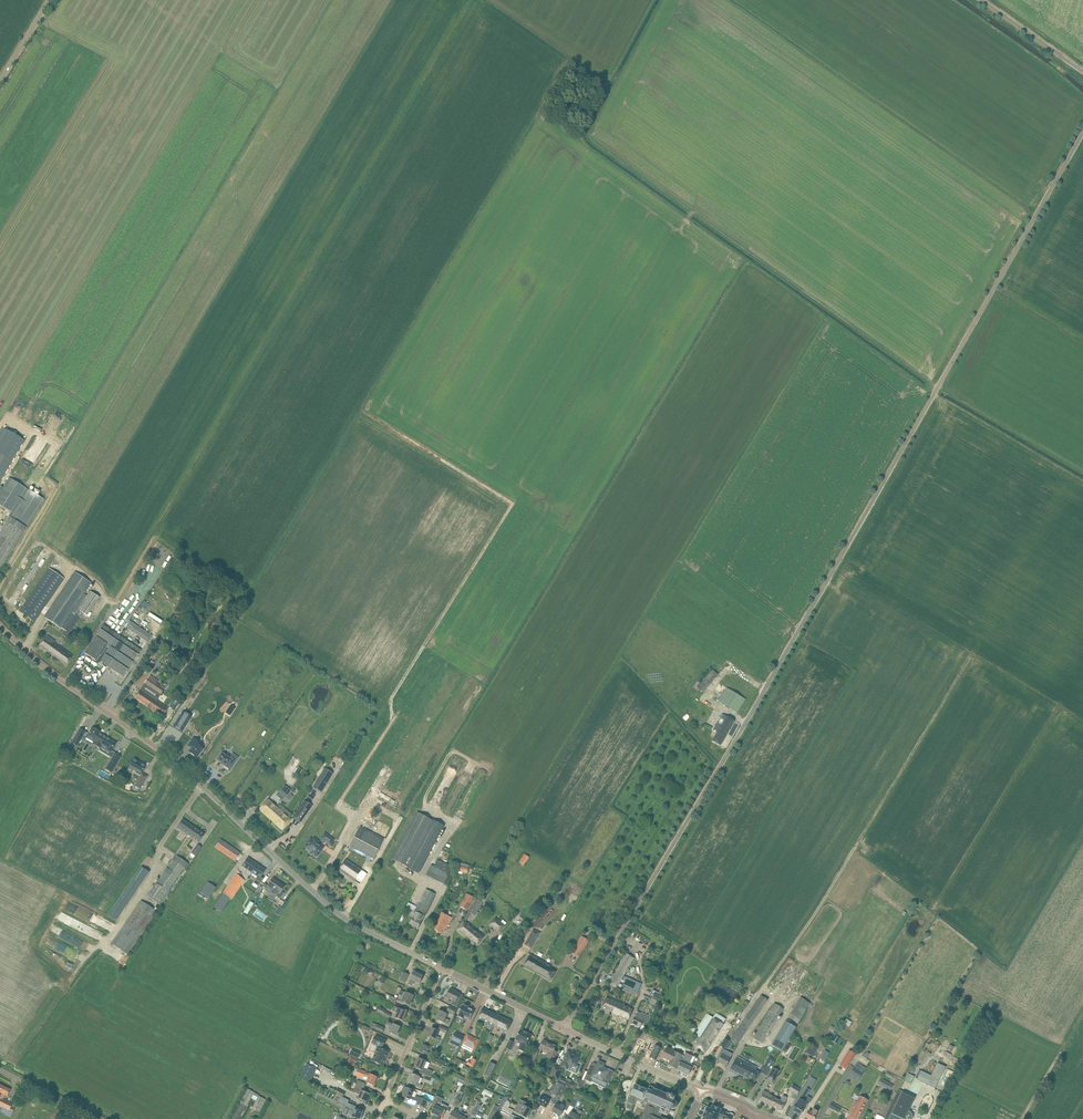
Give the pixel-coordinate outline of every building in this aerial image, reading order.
[(24,440),(2,428),(0,432),(0,482),(24,440)] [(10,517),(0,532),(0,568),(44,499),(9,477),(0,491),(0,505),(12,512),(9,516),(10,517)] [(65,579),(49,568),(19,611),(35,621),(65,579)] [(74,572),(45,616),(70,633),(81,617),(72,611),(91,583),(74,572)] [(77,610),(87,616),(100,598),(90,591),(77,610)] [(172,613),(175,615),(182,602),(179,601),(172,613)] [(151,612),(149,615),(162,624),(164,621),(151,612)] [(13,622),(19,628),(22,624),(19,621),(20,619),(18,617),(13,622)] [(130,620),(125,627),(147,642),(151,635),(130,620)] [(96,637),(88,648),(85,653),(96,661),(98,658),(101,660),(101,661),(124,676),(141,650),(104,625),(96,637)] [(55,641),(47,635),(39,646),(67,665),(70,661),(73,656),(54,642),(55,641)] [(83,657),(79,655),(77,660),(85,664),(88,657),(83,655),(83,657)] [(695,686),(703,692),(718,675),(712,670),(701,683),(699,681),(695,686)] [(135,698),(147,706),(153,698),(157,692),(161,686),(157,683),(159,681),(150,675),(135,698)] [(718,702),(737,713),(745,699),(727,688),(718,702)] [(168,708),(153,698),(147,706),(162,717),(168,708)] [(173,700),(169,707),(175,711),(180,704),(173,700)] [(231,704),(226,712),(230,714),(235,707),(231,704)] [(183,711),(173,727),(181,733),(191,716),(183,711)] [(718,732),(712,741),(721,745),(735,721),(723,714),(720,718),(721,719),(719,723),(718,723),(714,729),(718,732)] [(93,744),(96,746),(103,735),(99,733),(100,732),(92,728),(86,737),(94,742),(93,744)] [(70,742),(66,749),(74,753),(78,746),(77,746),(83,735),(85,732),(80,729),(78,732),(76,734),(72,742),(70,742)] [(103,735),(96,746),(100,748),(101,746),(111,752),(116,743),(103,735)] [(196,758),(203,749),(198,745),(196,743),(197,742),(193,738),(188,745),(191,748),(189,752),(196,758)] [(346,749),(340,758),(344,761),(350,751),(346,749)] [(222,752),(216,760),(221,763),(227,767),(229,764),(232,767),(239,758),(232,753),(229,757),(222,752)] [(121,757),(115,753),(106,769),(112,773),(121,757)] [(133,759),(129,767),(141,774),(145,766),(140,763),(140,764),(133,760),(134,759),(133,759)] [(313,787),(321,792),(333,773),(325,768),(313,787)] [(135,786),(140,789),(148,775),(143,773),(135,786)] [(281,788),(276,795),(287,804),(292,797),(289,795),(281,789),(281,788)] [(290,820),(268,800),(260,809),(282,829),(290,820)] [(292,817),(300,823),(312,806),(304,800),(292,817)] [(408,868),(418,873),(444,826),(433,820),(417,812),(392,859),(408,867),(408,868)] [(183,819),(177,828),(199,843),(205,834),(183,819)] [(361,826),(349,849),(373,861),(384,839),(361,826)] [(240,853),(220,839),(215,847),(235,861),(240,853)] [(311,853),(315,857),(317,855),(317,856),(323,847),(310,839),(305,847),(312,852),(311,853)] [(519,862),(524,865),(529,858),(525,854),(519,862)] [(175,855),(147,897),(161,906),(188,864),(175,855)] [(248,857),(241,866),(247,870),(246,873),(249,876),(251,873),(257,877),(255,879),(261,883),(263,878),(261,877),(266,869),(248,857)] [(346,859),(338,870),(360,885),(367,874),(346,859)] [(438,859),(434,866),(449,873),(452,866),(438,859)] [(141,867),(132,881),(139,886),(149,872),(141,867)] [(230,898),(232,899),(244,880),(236,874),(214,907),(221,912),(230,898)] [(271,893),(267,898),(272,901),(276,896),(280,899),(281,898),(284,893),(281,891),(285,886),(278,882),(273,879),(273,878),(270,883),(268,886),(273,889),(271,893)] [(201,893),(209,898),(216,888),(208,882),(201,893)] [(264,885),(256,903),(261,904),(268,887),(264,885)] [(420,921),(423,916),(435,894),(427,889),(415,912),(416,912),(410,924),(418,928),(422,921),(420,921)] [(460,906),(468,911),(474,898),(467,893),(460,906)] [(397,914),(405,918),(408,912),(409,912),(415,900),(409,896),(409,897),(405,904),(402,903),(397,914)] [(479,896),(469,911),(471,913),(475,916),(486,899),(479,896)] [(141,900),(112,943),(127,954),(157,911),(141,900)] [(279,906),(274,913),(279,915),(283,909),(279,906)] [(452,918),(442,913),(433,929),(441,933),(444,927),(446,929),(452,918)] [(505,925),(495,917),(490,924),(500,932),(505,925)] [(472,927),(464,921),(457,930),(465,936),(468,937),(467,938),(471,941),(477,946),(485,936),(479,931),(478,932),(472,927)] [(540,933),(533,929),(525,945),(531,948),(540,933)] [(582,936),(571,953),(579,958),(589,941),(582,936)] [(625,981),(622,979),(634,958),(626,953),(608,983),(617,988),(620,982),(624,983),(623,986),(637,993),(641,984),(627,977),(625,981)] [(524,966),(536,973),(543,961),(530,954),(524,966)] [(543,961),(536,973),(540,975),(550,981),(556,970),(550,967),(551,966),(543,961)] [(363,967),(361,971),(369,975),(370,975),(378,979),(380,976),(369,971),(363,967)] [(408,984),(412,986),(414,981),(420,984),(423,976),(414,971),(408,984)] [(399,980),(405,983),(409,974),(403,972),(399,980)] [(451,988),(446,997),(454,1000),(452,1004),(457,1007),(461,1000),(458,999),(460,994),(455,991),(455,990),(451,988)] [(402,1001),(410,1005),(414,996),(406,992),(406,993),(401,990),(399,994),(404,997),(402,1001)] [(768,1000),(762,995),(731,1040),(737,1044),(748,1028),(768,1000)] [(650,997),(648,1003),(654,1006),(657,1000),(650,997)] [(788,1018),(799,1023),(809,1002),(798,997),(788,1018)] [(613,1015),(619,1002),(615,1000),(614,1001),(606,998),(601,1009),(611,1014),(611,1013),(613,1014),(613,1015)] [(619,1002),(613,1015),(618,1017),(619,1016),(628,1020),(633,1008),(624,1004),(619,1002)] [(753,1038),(763,1044),(784,1009),(774,1003),(753,1038)] [(458,1017),(463,1019),(464,1017),(470,1020),(474,1011),(468,1008),(469,1007),(464,1005),(463,1006),(463,1005),(460,1010),(459,1010),(457,1014),(458,1014),(459,1015),(458,1017)] [(377,1012),(389,1018),(391,1014),(385,1011),(383,1009),(381,1008),(380,1007),(377,1012)] [(398,1013),(396,1018),(403,1021),(407,1012),(395,1007),(393,1011),(398,1013)] [(478,1018),(494,1026),(499,1015),(483,1008),(478,1018)] [(439,1011),(436,1019),(448,1025),(450,1021),(446,1019),(448,1015),(439,1011)] [(638,1012),(632,1023),(641,1027),(642,1024),(645,1025),(649,1015),(642,1012),(642,1013),(638,1012)] [(717,1033),(726,1020),(715,1014),(713,1017),(709,1014),(696,1034),(700,1037),(695,1046),(705,1052),(717,1033)] [(499,1015),(494,1026),(507,1032),(512,1022),(499,1015)] [(772,1045),(782,1051),(782,1050),(787,1043),(796,1027),(786,1021),(772,1045)] [(392,1029),(390,1033),(396,1035),(400,1027),(394,1024),(393,1025),(388,1023),(386,1027),(392,1029)] [(378,1025),(375,1030),(382,1033),(385,1028),(378,1025)] [(431,1028),(428,1036),(439,1041),(441,1037),(437,1035),(439,1031),(431,1028)] [(521,1030),(516,1040),(522,1043),(519,1049),(523,1051),(532,1035),(521,1030)] [(845,1031),(843,1035),(855,1042),(857,1038),(845,1031)] [(455,1032),(451,1041),(460,1045),(464,1037),(455,1032)] [(467,1033),(463,1043),(475,1049),(479,1039),(476,1038),(475,1038),(472,1037),(473,1036),(467,1033)] [(834,1035),(831,1041),(836,1044),(839,1038),(834,1035)] [(375,1053),(372,1061),(383,1066),(389,1052),(382,1049),(386,1041),(375,1036),(369,1050),(375,1053)] [(638,1052),(644,1055),(650,1043),(639,1038),(636,1043),(641,1045),(638,1052)] [(721,1046),(725,1049),(729,1042),(725,1039),(721,1046)] [(506,1048),(511,1050),(515,1042),(510,1040),(506,1048)] [(547,1057),(554,1060),(558,1053),(554,1051),(554,1050),(555,1050),(555,1049),(556,1046),(555,1047),(548,1043),(548,1042),(543,1040),(540,1049),(549,1053),(547,1057)] [(817,1050),(822,1053),(828,1042),(823,1040),(817,1050)] [(428,1048),(429,1047),(423,1044),(419,1051),(425,1054),(427,1050),(428,1050),(429,1049),(428,1048)] [(661,1048),(652,1044),(649,1049),(653,1051),(649,1057),(655,1060),(661,1048)] [(669,1061),(668,1065),(673,1068),(675,1064),(678,1065),(682,1056),(666,1048),(662,1058),(669,1061)] [(532,1049),(528,1058),(535,1061),(538,1052),(532,1049)] [(722,1049),(718,1057),(720,1058),(718,1062),(726,1066),(733,1054),(730,1053),(722,1049)] [(849,1050),(840,1066),(845,1069),(855,1053),(849,1050)] [(568,1053),(568,1052),(561,1067),(567,1069),(569,1066),(570,1067),(572,1071),(575,1072),(577,1071),(579,1068),(577,1065),(576,1064),(578,1060),(577,1060),(578,1057),(573,1055),(574,1054),(570,1052),(569,1052),(568,1053)] [(692,1066),(693,1063),(690,1062),(693,1055),(686,1052),(684,1057),(683,1059),(687,1060),(683,1069),(683,1068),(681,1072),(688,1075),(692,1066)] [(931,1055),(927,1052),(920,1060),(924,1064),(931,1055)] [(683,1069),(687,1060),(683,1059),(684,1057),(682,1056),(680,1061),(681,1061),(677,1070),(681,1072),(683,1068),(683,1069)] [(753,1065),(737,1056),(731,1069),(755,1081),(760,1073),(752,1068),(753,1065)] [(350,1057),(348,1063),(354,1066),(357,1061),(350,1057)] [(418,1058),(415,1067),(421,1070),(420,1073),(425,1075),(430,1077),(433,1071),(424,1068),(427,1062),(424,1060),(418,1058)] [(763,1066),(762,1068),(769,1072),(773,1067),(776,1061),(773,1059),(771,1063),(770,1063),(768,1062),(766,1064),(766,1063),(764,1066),(763,1066)] [(498,1064),(491,1061),(484,1075),(491,1078),(498,1064)] [(592,1082),(606,1088),(614,1071),(609,1069),(608,1070),(603,1067),(604,1066),(600,1064),(601,1062),(599,1061),(597,1065),(593,1063),(592,1065),(591,1064),(584,1080),(592,1083),(592,1082)] [(864,1073),(857,1069),(860,1064),(857,1062),(850,1073),(856,1077),(858,1073),(862,1076),(864,1073)] [(304,1070),(301,1075),(311,1080),(317,1069),(316,1068),(318,1066),(314,1063),(313,1066),(307,1063),(304,1070)] [(918,1079),(936,1088),(946,1067),(939,1063),(933,1076),(922,1071),(918,1079)] [(554,1066),(549,1078),(558,1082),(562,1084),(567,1087),(575,1090),(576,1086),(577,1085),(560,1076),(562,1070),(554,1066)] [(779,1071),(773,1067),(769,1072),(766,1078),(771,1081),(770,1083),(773,1084),(778,1076),(777,1076),(779,1071)] [(374,1086),(377,1077),(358,1069),(355,1075),(363,1079),(364,1077),(368,1078),(367,1083),(374,1086)] [(908,1073),(905,1081),(911,1084),(914,1076),(908,1073)] [(415,1086),(420,1088),(422,1085),(417,1083),(420,1077),(412,1074),(408,1082),(416,1085),(415,1086)] [(425,1075),(424,1079),(430,1081),(430,1084),(432,1085),(434,1079),(432,1077),(430,1077),(425,1075)] [(893,1086),(881,1079),(878,1084),(890,1091),(893,1086)] [(577,1085),(576,1086),(580,1088),(582,1088),(585,1082),(579,1080),(577,1085)] [(540,1098),(537,1103),(546,1108),(548,1103),(550,1099),(551,1096),(554,1098),(562,1084),(558,1082),(552,1093),(549,1091),(547,1091),(546,1091),(545,1091),(544,1092),(543,1093),(542,1095),(540,1098)] [(363,1091),(364,1088),(356,1084),(353,1092),(353,1093),(360,1095),(358,1099),(367,1102),(370,1094),(363,1091)] [(562,1084),(554,1098),(559,1100),(563,1093),(564,1094),(567,1087),(562,1084)] [(793,1084),(789,1091),(797,1095),(800,1089),(793,1084)] [(0,1103),(0,1105),(9,1110),(12,1104),(2,1099),(5,1095),(7,1096),(10,1090),(0,1085),(0,1101),(1,1102),(0,1103)] [(643,1102),(648,1089),(647,1089),(646,1089),(635,1085),(628,1102),(626,1108),(632,1110),(634,1105),(636,1102),(637,1100),(643,1103),(643,1102)] [(643,1102),(648,1104),(657,1108),(657,1106),(661,1108),(659,1113),(660,1113),(660,1112),(667,1116),(671,1108),(672,1109),(674,1109),(675,1108),(676,1107),(677,1106),(677,1104),(677,1102),(675,1101),(674,1101),(676,1096),(672,1095),(668,1093),(667,1094),(654,1089),(655,1088),(650,1085),(648,1089),(643,1102)] [(415,1105),(416,1104),(425,1107),(428,1101),(416,1096),(415,1098),(411,1097),(414,1090),(404,1087),(402,1092),(404,1092),(403,1096),(409,1099),(408,1102),(415,1105)] [(259,1097),(259,1096),(255,1093),(246,1088),(230,1118),(241,1118),(248,1105),(260,1111),(265,1100),(259,1097)] [(346,1093),(337,1088),(335,1092),(344,1097),(346,1093)] [(797,1104),(793,1111),(801,1114),(804,1107),(806,1103),(803,1102),(804,1100),(806,1097),(807,1097),(811,1090),(807,1088),(803,1093),(800,1099),(797,1104)] [(485,1089),(482,1094),(490,1098),(493,1093),(485,1089)] [(456,1107),(463,1092),(460,1090),(458,1094),(453,1105),(455,1106),(456,1107)] [(912,1118),(913,1116),(912,1114),(911,1112),(910,1111),(909,1110),(915,1098),(898,1090),(884,1118),(912,1118)] [(759,1101),(773,1107),(778,1098),(771,1095),(772,1095),(763,1091),(759,1101)] [(453,1105),(458,1094),(454,1092),(453,1095),(449,1103),(453,1105)] [(584,1097),(576,1093),(570,1105),(574,1107),(577,1100),(581,1102),(584,1097)] [(448,1106),(441,1103),(443,1099),(436,1095),(432,1105),(435,1106),(432,1112),(440,1116),(442,1113),(444,1114),(448,1106)] [(778,1098),(773,1107),(781,1111),(785,1103),(785,1102),(787,1097),(783,1095),(781,1100),(777,1099),(778,1098)] [(851,1113),(855,1116),(854,1118),(855,1118),(858,1118),(868,1100),(860,1096),(857,1102),(855,1101),(851,1108),(853,1109),(851,1113)] [(506,1111),(511,1113),(512,1114),(514,1110),(509,1108),(510,1106),(510,1104),(510,1102),(507,1100),(509,1097),(504,1097),(499,1107),(502,1108),(506,1111)] [(467,1113),(471,1114),(477,1103),(479,1101),(475,1099),(471,1106),(471,1105),(467,1113)] [(520,1104),(518,1107),(517,1107),(514,1111),(527,1118),(531,1110),(528,1108),(529,1105),(521,1101),(520,1104)] [(560,1116),(564,1109),(567,1110),(571,1103),(567,1101),(565,1104),(562,1103),(560,1107),(556,1105),(553,1112),(560,1116)] [(348,1103),(346,1107),(350,1108),(347,1114),(359,1118),(360,1118),(363,1111),(356,1108),(357,1107),(348,1103)] [(481,1105),(477,1103),(471,1114),(475,1117),(481,1105)] [(661,1116),(659,1115),(660,1113),(659,1113),(661,1108),(657,1106),(657,1108),(648,1104),(641,1118),(667,1118),(661,1116)] [(703,1118),(733,1118),(734,1116),(721,1110),(712,1106),(711,1109),(707,1107),(703,1117),(703,1118)] [(461,1111),(455,1109),(453,1112),(453,1111),(449,1118),(457,1118),(461,1111)] [(816,1115),(818,1112),(813,1109),(811,1112),(809,1111),(806,1117),(810,1118),(814,1118),(816,1115)] [(571,1112),(567,1118),(578,1118),(580,1117),(580,1116),(582,1112),(578,1110),(576,1115),(571,1112)]
